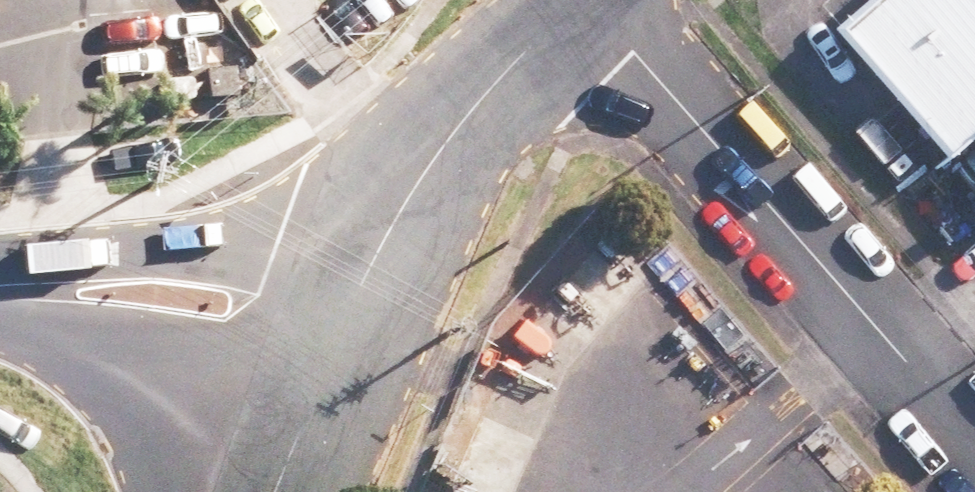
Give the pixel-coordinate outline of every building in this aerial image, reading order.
[(974,144),(974,0),(881,0),(824,49),(936,178),(974,144)]
